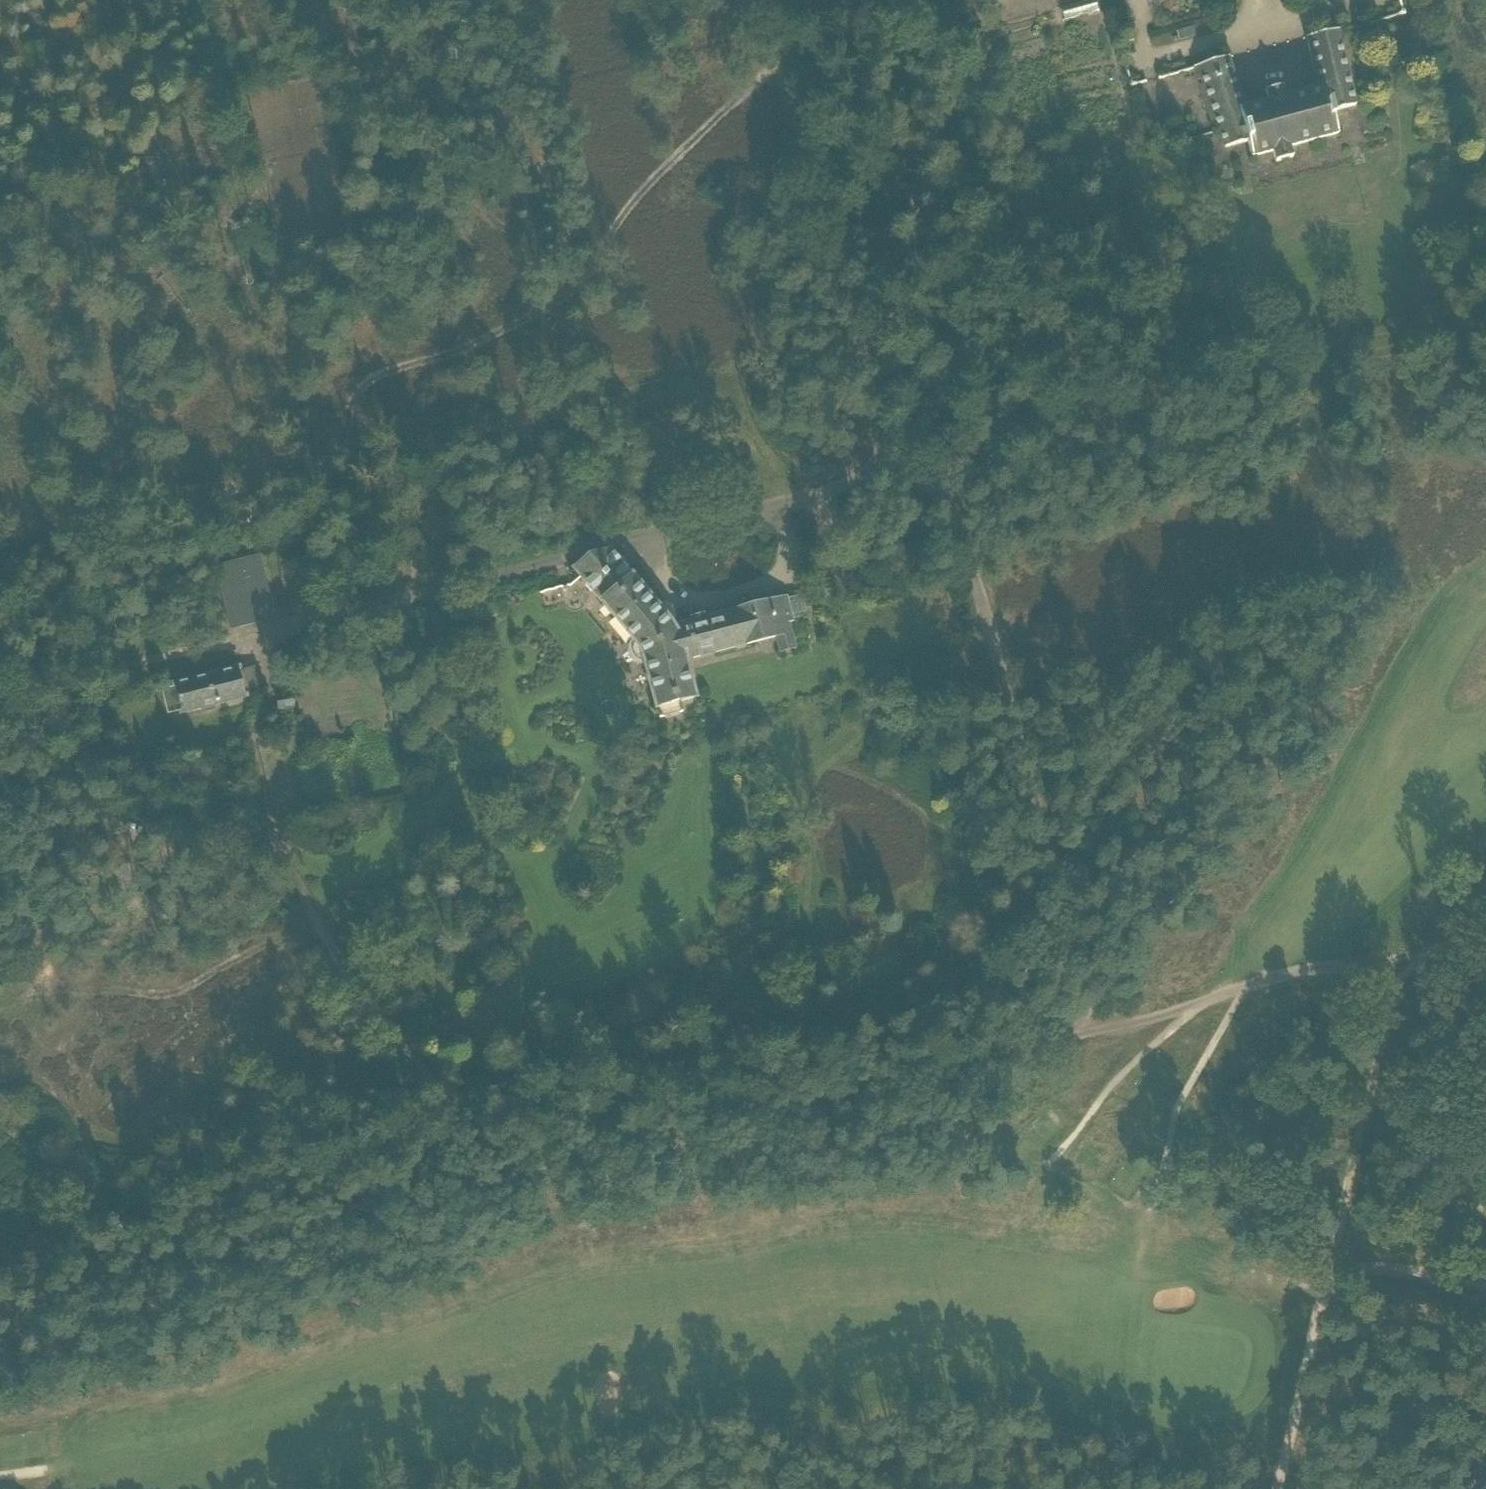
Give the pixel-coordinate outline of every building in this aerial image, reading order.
[(994,5),(993,0),(972,0),(974,10),(994,5)] [(1102,10),(1098,0),(1085,0),(1064,9),(1069,23),(1102,10)] [(1180,40),(1195,35),(1192,25),(1177,30),(1180,40)] [(1306,36),(1318,86),(1318,87),(1286,96),(1283,85),(1265,90),(1268,101),(1245,107),(1229,55),(1194,67),(1216,133),(1220,132),(1225,149),(1248,142),(1253,158),(1274,151),(1277,162),(1294,157),(1291,147),(1340,134),(1334,112),(1358,105),(1338,30),(1342,29),(1342,28),(1306,36)] [(695,657),(686,622),(673,626),(672,625),(654,603),(610,550),(589,555),(574,567),(587,583),(636,641),(634,643),(633,644),(633,647),(633,649),(633,651),(633,653),(634,655),(636,657),(637,658),(639,659),(641,660),(643,660),(646,660),(661,717),(684,711),(681,700),(696,697),(686,660),(695,657)] [(229,620),(231,626),(273,615),(272,609),(258,557),(216,568),(229,620)] [(695,657),(776,636),(773,626),(788,622),(793,621),(792,614),(806,610),(802,595),(787,599),(787,597),(686,622),(695,657)] [(246,695),(244,688),(239,668),(175,685),(176,688),(163,691),(169,712),(180,709),(181,711),(246,695)]
